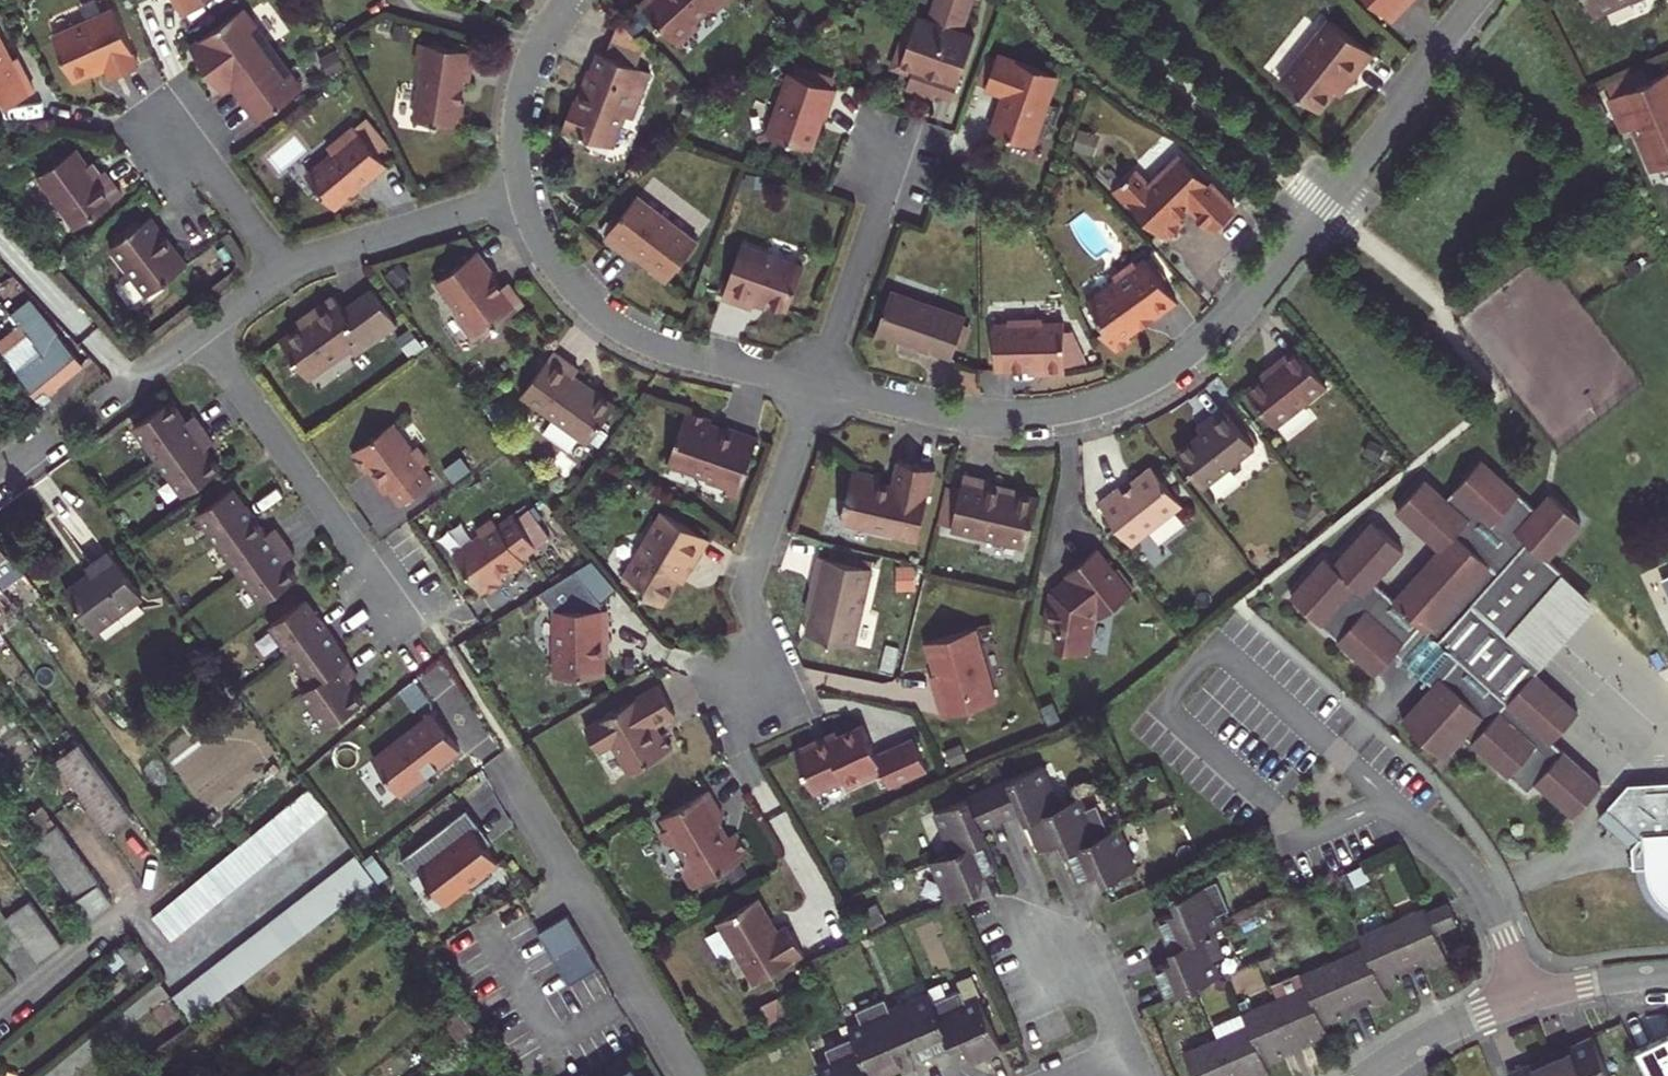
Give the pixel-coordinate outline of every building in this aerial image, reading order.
[(206,0),(173,0),(185,16),(206,0)] [(641,5),(678,45),(699,26),(695,21),(711,7),(718,7),(725,0),(646,0),(641,5)] [(975,37),(960,32),(971,0),(950,0),(948,7),(935,3),(929,21),(917,17),(916,20),(908,23),(904,34),(908,43),(901,64),(913,68),(908,82),(911,89),(935,97),(937,93),(938,90),(954,96),(975,37)] [(1391,21),(1411,0),(1370,0),(1391,21)] [(1594,17),(1631,0),(1636,2),(1642,0),(1587,0),(1594,17)] [(242,7),(189,47),(223,91),(232,85),(259,121),(303,88),(242,7)] [(140,65),(115,9),(54,37),(74,81),(106,67),(111,78),(140,65)] [(1281,81),(1319,112),(1352,71),(1356,75),(1373,53),(1330,19),(1281,81)] [(454,98),(460,78),(464,80),(472,50),(420,35),(414,55),(421,56),(405,111),(450,123),(456,99),(454,98)] [(35,92),(17,58),(8,62),(2,51),(6,49),(0,37),(0,100),(3,98),(7,106),(35,92)] [(632,118),(650,71),(636,66),(638,62),(607,50),(605,55),(600,52),(593,70),(590,69),(582,90),(585,91),(580,104),(573,101),(563,127),(612,146),(624,115),(632,118)] [(999,111),(992,132),(1028,144),(1036,140),(1043,118),(1053,122),(1059,105),(1049,101),(1058,76),(998,55),(986,89),(1003,95),(1009,106),(999,111)] [(977,80),(987,84),(996,60),(986,57),(977,80)] [(828,119),(840,84),(792,67),(768,133),(813,149),(825,118),(828,119)] [(1611,99),(1625,131),(1636,127),(1655,170),(1667,165),(1667,73),(1611,99)] [(954,96),(938,90),(937,93),(953,99),(954,96)] [(386,164),(354,126),(328,148),(333,155),(307,176),(333,208),(343,200),(347,204),(358,195),(354,190),(386,164)] [(76,149),(38,176),(76,228),(122,195),(104,170),(96,176),(76,149)] [(1215,229),(1237,207),(1212,182),(1209,184),(1181,156),(1151,185),(1138,172),(1120,190),(1169,239),(1185,223),(1179,216),(1191,206),(1215,229)] [(637,196),(605,237),(633,258),(639,251),(647,258),(643,263),(668,283),(699,242),(637,196)] [(152,216),(112,246),(148,293),(187,263),(152,216)] [(742,244),(722,297),(753,308),(757,299),(788,310),(804,267),(742,244)] [(454,311),(476,340),(525,303),(510,281),(503,286),(496,275),(498,275),(479,249),(438,279),(459,308),(454,311)] [(1154,318),(1177,301),(1146,258),(1137,265),(1134,262),(1118,274),(1117,279),(1086,302),(1104,326),(1100,329),(1116,351),(1132,340),(1127,333),(1151,315),(1154,318)] [(10,310),(23,299),(8,281),(0,287),(0,298),(2,301),(10,310)] [(311,318),(282,339),(310,378),(353,348),(357,353),(399,324),(373,289),(345,309),(335,295),(308,314),(311,318)] [(967,318),(895,292),(881,333),(953,358),(967,318)] [(27,300),(12,313),(27,333),(42,352),(43,352),(64,379),(81,365),(27,300)] [(1046,372),(1066,372),(1065,321),(1044,321),(1044,318),(1009,319),(1009,322),(995,322),(996,369),(1046,368),(1046,372)] [(27,333),(15,342),(29,360),(17,369),(41,405),(51,396),(48,393),(53,388),(64,379),(43,352),(42,352),(27,333)] [(572,372),(576,365),(549,349),(521,395),(591,439),(615,398),(572,372)] [(1275,428),(1327,387),(1296,349),(1280,361),(1282,363),(1246,392),(1275,428)] [(160,460),(205,427),(196,414),(186,421),(170,399),(134,426),(160,460)] [(1256,447),(1225,407),(1211,418),(1215,423),(1177,452),(1204,486),(1256,447)] [(711,420),(684,411),(665,470),(704,483),(703,489),(724,496),(736,500),(757,438),(726,428),(724,433),(708,427),(711,420)] [(402,506),(434,482),(423,467),(428,463),(416,448),(411,451),(391,425),(353,453),(368,474),(374,468),(382,478),(379,480),(388,493),(391,491),(402,506)] [(215,441),(205,427),(160,460),(185,495),(220,469),(205,447),(215,441)] [(1543,505),(1489,454),(1453,492),(1432,472),(1403,502),(1446,541),(1399,591),(1379,572),(1409,540),(1379,512),(1339,554),(1331,547),(1296,584),(1375,659),(1395,638),(1432,674),(1400,707),(1440,745),(1461,723),(1523,782),(1532,773),(1573,811),(1600,781),(1552,737),(1579,708),(1537,668),(1544,661),(1511,630),(1512,629),(1477,596),(1526,545),(1560,578),(1569,569),(1553,554),(1587,518),(1557,490),(1543,505)] [(918,539),(935,468),(898,459),(892,485),(879,481),(881,474),(854,468),(841,521),(918,539)] [(1182,505),(1152,466),(1133,480),(1132,492),(1125,494),(1120,487),(1099,503),(1131,545),(1182,505)] [(989,480),(965,475),(952,529),(1029,548),(1040,499),(988,486),(989,480)] [(254,519),(257,517),(247,504),(245,505),(233,488),(197,514),(218,544),(254,519)] [(736,500),(724,496),(722,503),(734,507),(736,500)] [(709,539),(663,511),(625,574),(645,586),(642,592),(663,605),(685,568),(690,571),(709,539)] [(484,537),(457,556),(485,594),(505,580),(500,573),(509,566),(512,569),(525,560),(522,557),(538,546),(514,514),(499,525),(495,520),(480,531),(484,537)] [(266,535),(254,519),(218,544),(240,574),(286,541),(277,527),(266,535)] [(4,587),(26,572),(0,535),(0,583),(4,587)] [(296,554),(286,541),(240,574),(260,602),(296,577),(285,561),(296,554)] [(1477,596),(1512,629),(1560,578),(1526,545),(1477,596)] [(1132,592),(1097,548),(1066,573),(1070,577),(1061,584),(1061,589),(1049,598),(1045,626),(1059,628),(1056,648),(1088,654),(1095,617),(1103,611),(1109,611),(1132,592)] [(111,552),(88,569),(92,574),(82,581),(110,620),(143,595),(111,552)] [(872,569),(820,557),(816,575),(820,576),(806,635),(855,646),(872,569)] [(594,559),(576,570),(603,601),(618,587),(594,559)] [(576,570),(541,590),(556,607),(555,673),(603,674),(604,638),(608,639),(608,608),(603,608),(603,601),(576,570)] [(110,620),(82,581),(66,592),(95,631),(110,620)] [(288,655),(326,627),(317,613),(314,615),(302,599),(267,625),(288,655)] [(552,615),(538,614),(537,643),(551,644),(552,615)] [(336,640),(326,627),(288,655),(310,686),(346,660),(334,641),(336,640)] [(976,628),(927,642),(942,696),(938,698),(943,717),(997,701),(976,628)] [(356,673),(346,660),(310,686),(301,692),(326,728),(362,702),(346,680),(356,673)] [(624,737),(641,766),(671,749),(663,735),(657,738),(652,729),(676,715),(659,686),(596,722),(610,745),(624,737)] [(373,759),(400,795),(402,793),(409,802),(433,783),(427,774),(459,749),(432,714),(373,759)] [(794,751),(813,794),(842,782),(846,789),(881,773),(889,789),(927,772),(913,738),(876,755),(863,724),(838,735),(837,732),(794,751)] [(109,831),(133,813),(81,742),(57,759),(109,831)] [(615,748),(599,754),(607,776),(623,770),(615,748)] [(1060,806),(1043,765),(989,788),(1002,819),(1022,810),(1027,820),(1060,806)] [(1628,780),(1598,812),(1631,842),(1637,858),(1650,858),(1651,869),(1655,882),(1663,892),(1667,896),(1667,778),(1628,780)] [(989,788),(935,812),(953,852),(986,838),(982,828),(1002,819),(989,788)] [(309,789),(154,918),(173,940),(328,811),(309,789)] [(708,791),(662,818),(668,828),(661,832),(669,847),(680,849),(688,863),(685,874),(694,889),(748,857),(735,834),(727,838),(721,827),(723,817),(708,791)] [(1060,806),(1027,820),(1040,850),(1060,841),(1065,851),(1110,831),(1098,803),(1086,809),(1080,796),(1060,806)] [(479,824),(467,808),(412,850),(425,867),(430,863),(439,875),(437,877),(441,882),(443,880),(454,895),(479,876),(482,880),(492,873),(488,868),(498,861),(473,828),(479,824)] [(35,842),(69,888),(78,899),(76,901),(90,919),(114,901),(57,825),(35,842)] [(1104,882),(1137,868),(1119,827),(1110,831),(1065,851),(1078,881),(1099,872),(1104,882)] [(953,852),(932,862),(950,902),(983,887),(979,877),(999,868),(986,838),(953,852)] [(357,858),(175,998),(192,1021),(374,879),(357,858)] [(1170,949),(1215,929),(1224,926),(1218,913),(1229,907),(1217,880),(1172,899),(1177,910),(1157,919),(1170,949)] [(779,930),(759,897),(719,920),(755,982),(805,953),(788,924),(779,930)] [(31,900),(7,917),(18,932),(39,961),(63,944),(31,900)] [(1449,903),(1427,912),(1435,931),(1457,921),(1449,903)] [(1425,907),(1392,921),(1411,963),(1428,956),(1433,967),(1448,960),(1435,931),(1427,912),(1425,907)] [(568,913),(538,931),(569,983),(598,966),(568,913)] [(1411,963),(1392,921),(1361,935),(1362,937),(1384,989),(1398,983),(1393,972),(1411,963)] [(707,935),(720,960),(734,952),(721,928),(707,935)] [(1215,962),(1227,957),(1215,929),(1170,949),(1174,959),(1154,968),(1167,999),(1221,976),(1215,962)] [(1342,956),(1334,960),(1352,1002),(1370,995),(1375,1006),(1389,1000),(1384,989),(1362,937),(1338,948),(1342,956)] [(136,971),(149,961),(132,939),(119,949),(136,971)] [(1334,960),(1302,974),(1307,985),(1326,1028),(1340,1022),(1335,1010),(1352,1002),(1334,960)] [(1275,999),(1294,1041),(1312,1033),(1317,1045),(1331,1039),(1326,1028),(1307,985),(1275,999)] [(967,1001),(962,990),(934,1002),(954,1046),(964,1042),(973,1063),(1003,1050),(980,996),(967,1001)] [(914,1038),(923,1059),(954,1046),(934,1002),(930,992),(890,1010),(904,1042),(914,1038)] [(894,1047),(904,1042),(890,1010),(885,999),(857,1010),(862,1021),(850,1027),(854,1037),(871,1075),(885,1075),(904,1068),(894,1047)] [(1275,999),(1243,1013),(1248,1024),(1267,1066),(1281,1060),(1276,1049),(1294,1041),(1275,999)] [(1234,1075),(1245,1075),(1253,1072),(1255,1075),(1271,1075),(1267,1066),(1248,1024),(1243,1013),(1215,1025),(1220,1036),(1217,1038),(1234,1075)] [(1649,1075),(1667,1075),(1667,1030),(1634,1047),(1649,1075)] [(1593,1035),(1575,1043),(1577,1048),(1551,1059),(1559,1075),(1611,1075),(1593,1035)] [(854,1037),(827,1048),(831,1059),(819,1065),(824,1075),(871,1075),(854,1037)] [(1184,1052),(1195,1075),(1234,1075),(1217,1038),(1184,1052)] [(1575,1043),(1549,1054),(1551,1059),(1577,1048),(1575,1043)] [(1549,1054),(1524,1065),(1526,1070),(1551,1059),(1549,1054)] [(1508,1072),(1510,1075),(1559,1075),(1551,1059),(1526,1070),(1524,1065),(1508,1072)] [(632,1066),(617,1075),(638,1075),(632,1066)]
